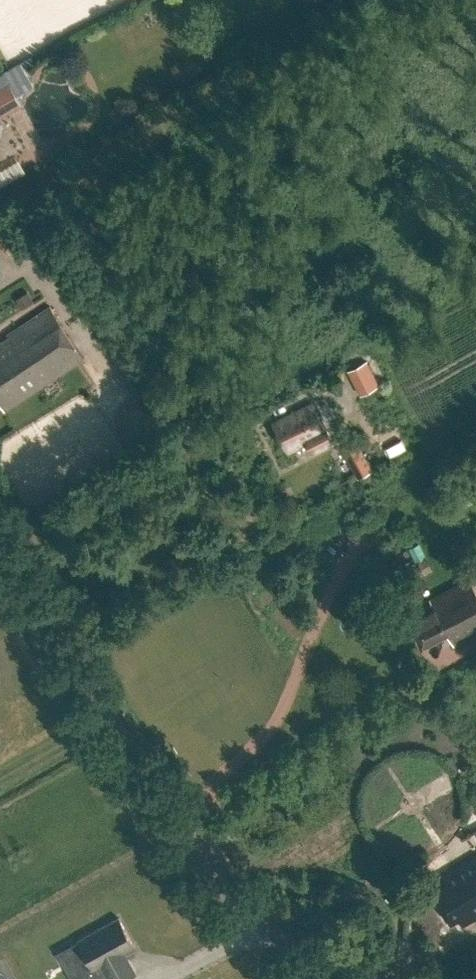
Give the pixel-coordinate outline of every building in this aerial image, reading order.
[(99,0),(56,0),(63,16),(99,0)] [(21,105),(15,95),(25,89),(18,77),(0,87),(0,117),(21,105)] [(16,299),(23,310),(35,302),(29,291),(16,299)] [(4,408),(80,360),(83,357),(50,306),(6,334),(8,336),(0,341),(0,402),(4,408)] [(347,366),(356,387),(374,379),(365,358),(347,366)] [(306,440),(312,451),(332,441),(326,430),(311,402),(276,420),(279,425),(274,428),(286,451),(306,440)] [(350,436),(336,444),(355,479),(370,471),(350,436)] [(470,578),(429,598),(431,601),(406,614),(421,645),(447,632),(452,644),(475,632),(475,590),(470,578)] [(457,916),(462,923),(475,915),(475,854),(458,865),(459,867),(443,877),(446,882),(430,892),(448,922),(457,916)] [(59,947),(76,978),(118,978),(134,971),(122,950),(133,944),(117,915),(76,938),(59,947)]
